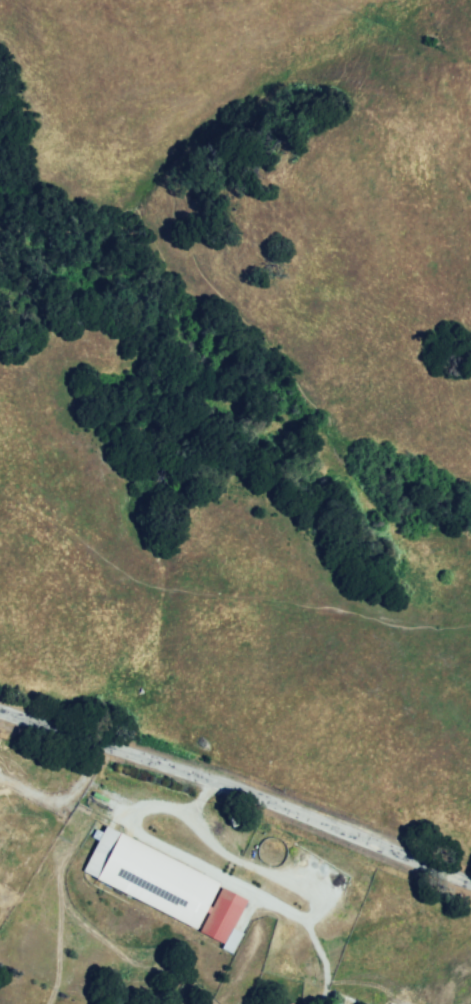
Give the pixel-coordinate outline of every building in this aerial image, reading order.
[(102,837),(214,890),(192,936),(80,883),(102,837)] [(221,952),(243,905),(220,894),(198,941),(221,952)]
